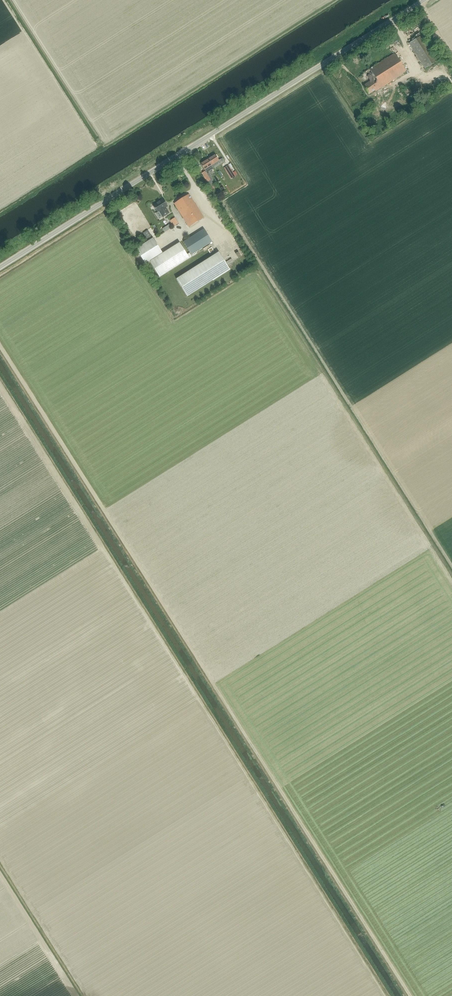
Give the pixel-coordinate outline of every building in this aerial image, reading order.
[(425,69),(438,61),(422,35),(409,43),(425,69)] [(394,54),(365,73),(370,82),(363,86),(368,94),(375,90),(375,91),(406,72),(394,54)] [(409,100),(420,93),(415,84),(403,91),(409,100)] [(208,159),(211,165),(219,160),(215,155),(208,159)] [(213,168),(211,165),(208,159),(200,164),(205,171),(201,173),(207,182),(211,180),(206,173),(213,168)] [(189,227),(204,218),(189,195),(174,204),(189,227)] [(163,217),(169,213),(165,208),(167,206),(163,199),(153,205),(158,212),(156,213),(159,219),(162,217),(163,217)] [(169,219),(173,225),(178,222),(174,216),(169,219)] [(192,255),(212,242),(204,229),(183,242),(192,255)] [(179,243),(163,253),(153,238),(136,249),(145,264),(150,262),(159,277),(189,258),(192,257),(189,253),(187,255),(179,243)] [(176,279),(187,296),(230,269),(219,252),(176,279)]
